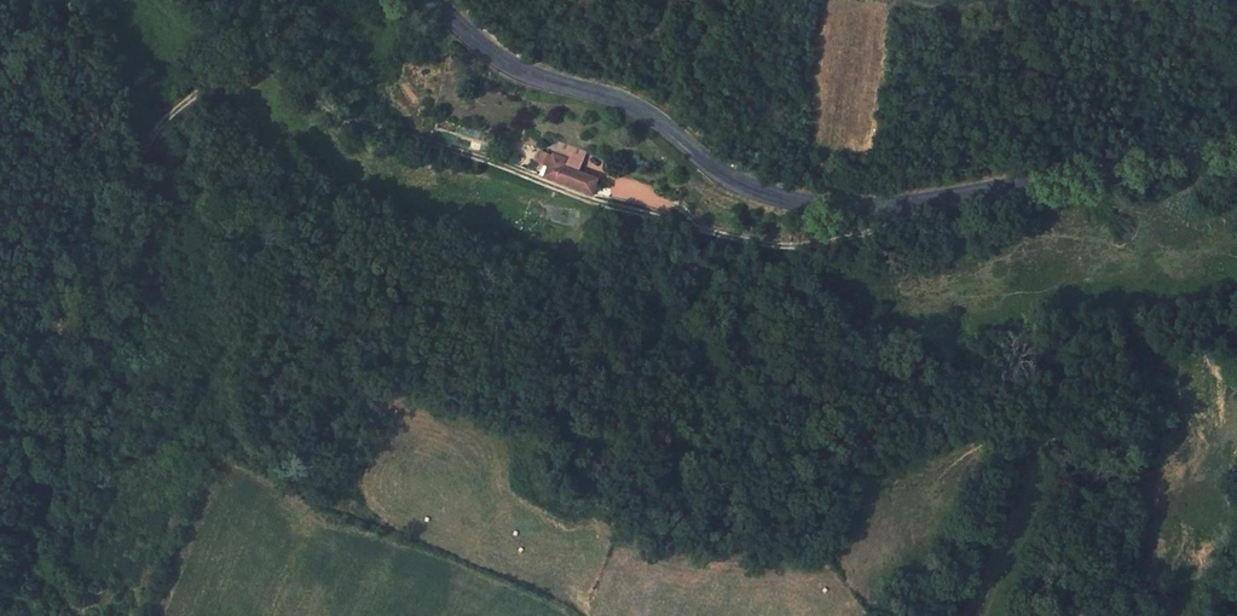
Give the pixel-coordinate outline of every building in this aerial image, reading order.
[(590,193),(596,174),(577,168),(581,152),(538,138),(531,158),(543,163),(539,174),(590,193)]
